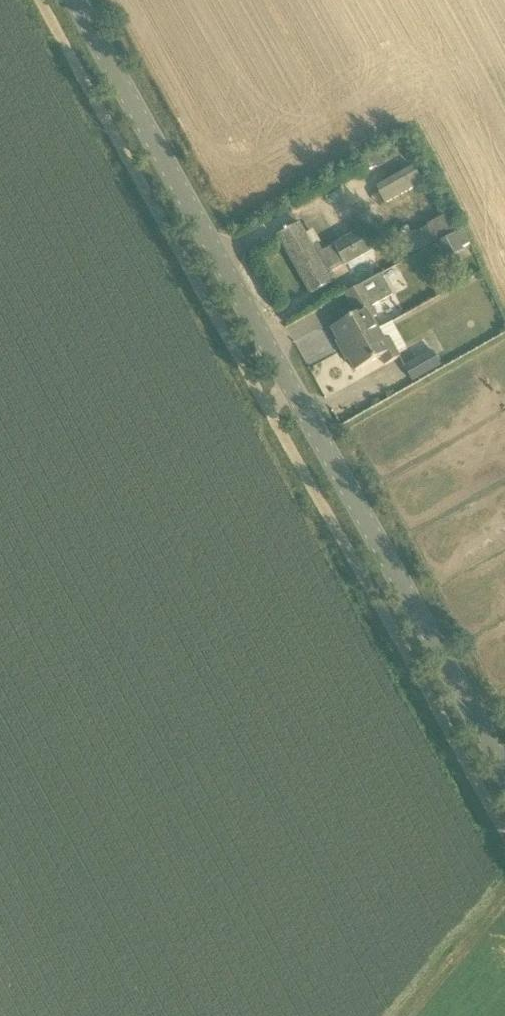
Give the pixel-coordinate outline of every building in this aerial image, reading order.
[(375,158),(363,165),(366,172),(379,166),(375,158)] [(418,172),(416,173),(381,193),(387,204),(394,201),(421,185),(425,183),(418,172)] [(458,231),(446,208),(424,219),(428,226),(420,230),(417,225),(389,239),(399,259),(427,247),(426,245),(458,231)] [(306,235),(299,224),(288,230),(287,228),(284,229),(286,232),(279,235),(313,294),(332,283),(328,275),(345,265),(346,267),(374,251),(361,229),(333,245),(334,246),(323,252),(319,243),(321,242),(314,230),(306,235)] [(438,243),(446,257),(463,247),(456,233),(438,243)] [(394,295),(382,274),(346,294),(357,314),(332,328),(344,350),(380,329),(375,320),(379,317),(373,307),(394,295)] [(390,338),(386,340),(380,329),(344,350),(356,371),(382,357),(386,365),(400,357),(398,353),(390,338)] [(414,381),(442,365),(433,351),(405,366),(414,381)]
